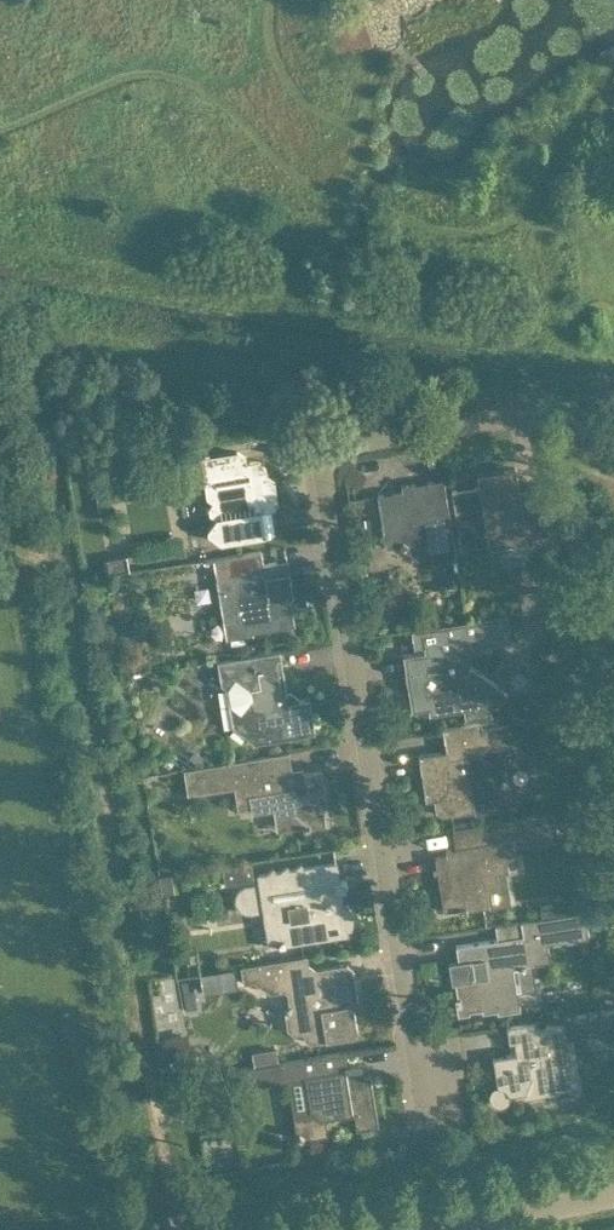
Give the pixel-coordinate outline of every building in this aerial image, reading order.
[(248,465),(246,456),(237,450),(188,457),(174,459),(178,485),(212,480),(214,498),(208,506),(209,512),(216,516),(207,528),(208,531),(221,541),(276,532),(272,508),(278,501),(275,481),(267,476),(263,477),(263,473),(251,465),(248,465)] [(490,547),(525,541),(541,539),(537,510),(523,512),(516,467),(477,473),(479,485),(451,489),(460,546),(489,542),(490,547)] [(443,478),(429,480),(410,483),(411,488),(377,494),(383,531),(379,536),(384,540),(386,546),(399,544),(405,548),(408,542),(429,539),(432,561),(456,558),(448,505),(443,478)] [(263,563),(261,549),(213,557),(226,638),(253,634),(253,631),(295,624),(290,596),(293,595),(289,572),(279,573),(276,561),(263,563)] [(126,553),(107,556),(109,569),(128,566),(126,553)] [(449,588),(459,586),(457,572),(447,573),(449,588)] [(553,589),(541,591),(543,604),(554,602),(555,602),(554,593),(553,589)] [(489,704),(499,702),(505,690),(467,662),(480,644),(500,641),(499,635),(510,633),(507,613),(413,628),(416,646),(423,645),(424,651),(403,654),(406,671),(411,675),(413,683),(408,684),(412,710),(429,707),(429,714),(465,708),(466,718),(491,714),(489,704)] [(288,700),(279,649),(217,659),(219,675),(221,683),(226,686),(233,727),(254,742),(315,732),(309,697),(288,700)] [(554,720),(571,717),(570,707),(552,710),(554,720)] [(481,727),(480,720),(466,722),(443,726),(446,749),(419,754),(426,799),(434,798),(436,810),(442,814),(509,804),(505,780),(507,780),(506,772),(504,772),(500,750),(514,747),(510,722),(481,727)] [(292,773),(289,751),(265,754),(183,768),(187,795),(234,788),(238,810),(251,808),(252,813),(273,810),(274,816),(282,815),(284,830),(303,827),(303,830),(326,826),(325,823),(323,806),(320,807),(317,792),(324,791),(321,769),(292,773)] [(467,909),(489,905),(486,886),(498,884),(497,872),(509,870),(507,857),(517,856),(515,845),(558,838),(554,811),(453,828),(456,846),(446,847),(447,854),(435,856),(444,909),(458,907),(459,911),(467,909)] [(251,860),(222,864),(225,883),(254,878),(251,860)] [(236,897),(236,899),(237,901),(237,903),(238,905),(240,907),(241,909),(243,910),(245,911),(247,911),(250,912),(252,912),(264,910),(266,924),(277,922),(281,944),(347,932),(347,928),(350,927),(352,922),(352,917),(352,912),(350,908),(347,904),(343,904),(341,899),(337,899),(336,890),(340,890),(343,889),(344,889),(345,888),(346,887),(347,886),(347,884),(347,883),(347,882),(346,881),(345,880),(344,879),(343,879),(341,879),(339,879),(336,861),(312,865),(303,866),(300,863),(294,868),(289,868),(287,865),(281,870),(275,871),(273,867),(267,872),(258,873),(260,882),(248,884),(245,885),(243,886),(241,887),(240,888),(238,890),(237,892),(237,894),(236,897)] [(171,874),(159,876),(162,893),(174,891),(171,874)] [(540,905),(542,916),(558,914),(556,903),(540,905)] [(458,960),(449,961),(450,971),(456,970),(457,978),(454,978),(457,995),(455,995),(458,1013),(469,1012),(469,1010),(482,1008),(482,1011),(497,1008),(497,1012),(520,1008),(519,1003),(513,965),(520,964),(521,966),(525,966),(525,963),(534,962),(533,962),(550,959),(550,958),(548,948),(549,948),(548,943),(553,942),(560,941),(565,940),(578,938),(588,936),(587,930),(588,930),(585,910),(558,914),(542,916),(520,920),(523,934),(497,938),(456,945),(458,960)] [(279,958),(241,964),(243,981),(254,980),(270,991),(284,988),(287,990),(289,1003),(284,1009),(287,1028),(294,1032),(303,1031),(304,1037),(310,1041),(325,1039),(353,1035),(357,1028),(354,1006),(358,1000),(353,966),(346,962),(305,969),(302,953),(279,958)] [(235,967),(200,972),(203,991),(237,986),(235,967)] [(579,1014),(582,1035),(606,1031),(608,1043),(613,1042),(613,1008),(579,1014)] [(69,1034),(71,1033),(77,1030),(71,1012),(62,1015),(69,1034)] [(489,1093),(488,1095),(489,1097),(489,1099),(490,1100),(492,1102),(493,1103),(495,1104),(497,1105),(498,1105),(500,1105),(502,1105),(504,1104),(506,1103),(507,1102),(508,1100),(509,1099),(510,1097),(510,1095),(510,1093),(524,1091),(525,1097),(547,1093),(556,1092),(555,1089),(575,1086),(565,1021),(536,1026),(535,1020),(506,1025),(509,1042),(514,1041),(516,1052),(493,1056),(497,1084),(495,1084),(494,1085),(492,1086),(491,1088),(490,1089),(489,1091),(489,1093)] [(164,1037),(168,1058),(185,1055),(180,1033),(164,1037)] [(366,1060),(365,1048),(346,1049),(347,1061),(366,1060)] [(252,1084),(283,1079),(304,1076),(309,1108),(295,1110),(296,1135),(303,1138),(330,1134),(327,1117),(354,1112),(357,1128),(378,1125),(370,1074),(358,1076),(357,1068),(360,1068),(360,1062),(346,1064),(344,1051),(320,1055),(280,1061),(280,1062),(249,1067),(252,1084)]
